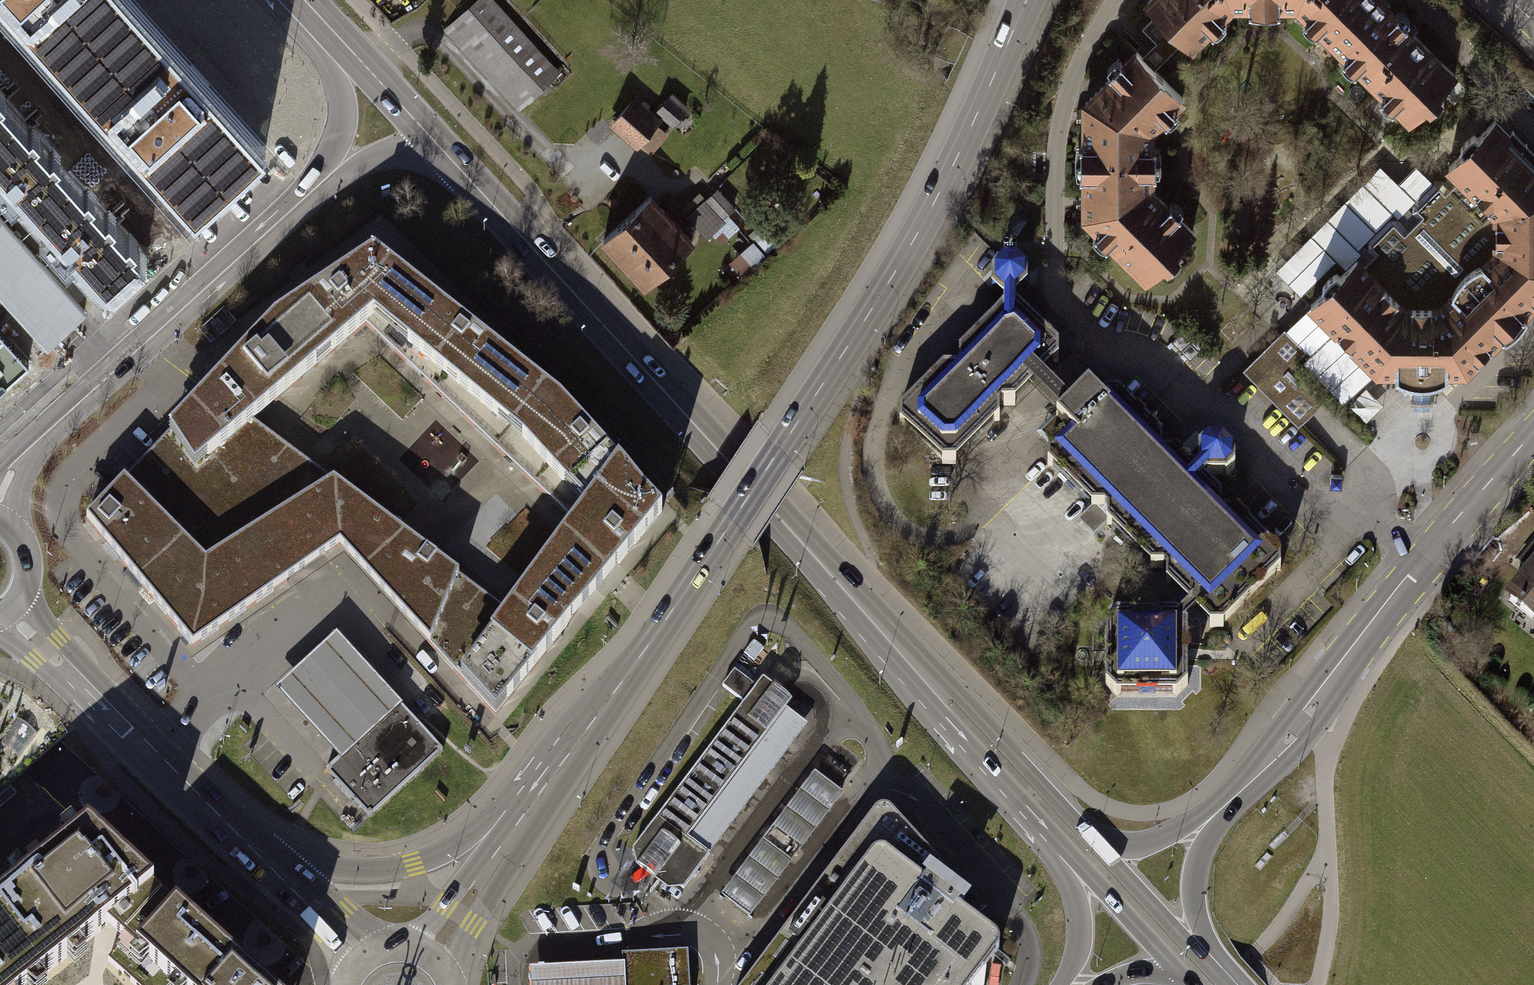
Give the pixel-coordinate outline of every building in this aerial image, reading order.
[(202,194),(271,131),(152,0),(25,0),(202,194)] [(446,28),(517,107),(556,72),(491,0),(478,0),(446,28)] [(1235,7),(1232,0),(1144,0),(1192,47),(1235,7)] [(1392,0),(1299,0),(1296,7),(1410,117),(1461,68),(1392,0)] [(1083,98),(1084,155),(1150,155),(1151,128),(1182,99),(1134,49),(1083,98)] [(110,268),(148,235),(0,68),(0,144),(110,268)] [(672,91),(654,112),(662,119),(672,127),(690,106),(672,91)] [(634,95),(609,123),(637,148),(641,143),(659,123),(662,119),(654,112),(634,95)] [(1301,301),(1304,305),(1370,373),(1389,372),(1408,382),(1408,401),(1421,401),(1434,402),(1434,379),(1445,373),(1463,372),(1533,300),(1533,158),(1488,113),(1438,163),(1446,172),(1488,212),(1489,244),(1433,300),(1399,300),(1360,260),(1352,252),(1301,301)] [(659,123),(641,143),(651,153),(669,133),(659,123)] [(1150,186),(1150,155),(1084,155),(1084,215),(1140,275),(1191,229),(1150,186)] [(1373,247),(1360,260),(1399,300),(1433,300),(1489,244),(1488,212),(1446,172),(1437,179),(1430,180),(1409,200),(1409,210),(1413,216),(1402,226),(1392,216),(1365,240),(1373,247)] [(678,208),(705,239),(713,232),(722,243),(740,227),(727,213),(734,207),(717,188),(706,198),(699,190),(678,208)] [(650,196),(602,240),(644,285),(692,241),(650,196)] [(87,306),(0,209),(0,288),(48,341),(87,306)] [(753,240),(727,260),(743,279),(768,258),(753,240)] [(274,321),(168,431),(195,473),(253,423),(371,322),(517,438),(584,509),(507,611),(457,677),(495,714),(562,631),(618,562),(660,510),(593,438),(546,388),(373,254),(325,287),(274,321)] [(1004,298),(1004,310),(897,416),(948,466),(1031,384),(1038,377),(1060,353),(1015,311),(1015,298),(1028,286),(1028,270),(1016,258),(1004,258),(991,270),(991,287),(1004,298)] [(1280,328),(1301,350),(1343,398),(1370,373),(1304,305),(1280,328)] [(0,322),(0,384),(32,356),(0,322)] [(1239,368),(1292,423),(1318,399),(1285,365),(1301,350),(1280,328),(1239,368)] [(1074,436),(1052,458),(1194,604),(1201,610),(1218,627),(1282,562),(1202,483),(1209,476),(1227,477),(1236,468),(1237,450),(1226,440),(1209,439),(1199,449),(1200,469),(1194,476),(1113,395),(1104,404),(1089,389),(1070,409),(1057,395),(1038,377),(1031,384),(1050,403),(1062,415),(1058,420),(1074,436)] [(1353,403),(1370,420),(1386,405),(1369,388),(1353,403)] [(168,431),(123,478),(204,563),(332,481),(253,423),(195,473),(168,431)] [(123,478),(84,518),(190,645),(336,543),(431,644),(458,574),(332,481),(204,563),(123,478)] [(1507,595),(1533,617),(1533,547),(1523,561),(1530,567),(1507,595)] [(507,611),(458,574),(431,644),(457,677),(507,611)] [(1177,620),(1112,620),(1111,693),(1184,694),(1185,626),(1201,610),(1194,604),(1177,620)] [(274,689),(338,759),(399,703),(400,701),(337,632),(274,689)] [(791,701),(761,679),(756,686),(734,669),(722,686),(744,703),(632,849),(634,866),(666,890),(684,888),(808,725),(786,708),(791,701)] [(399,703),(338,759),(325,770),(369,818),(443,750),(399,703)] [(816,774),(723,897),(748,915),(841,793),(816,774)] [(998,948),(998,941),(995,934),(923,880),(938,862),(882,803),(743,984),(970,984),(998,948)] [(0,897),(0,901),(51,966),(99,929),(106,924),(154,888),(87,828),(46,861),(0,897)] [(154,888),(106,924),(114,931),(122,939),(108,959),(137,984),(262,984),(174,907),(159,893),(154,888)] [(51,966),(0,901),(0,984),(29,984),(51,966)] [(688,950),(622,954),(622,963),(623,984),(690,984),(688,950)] [(622,963),(578,965),(529,968),(530,984),(623,984),(622,963)]
